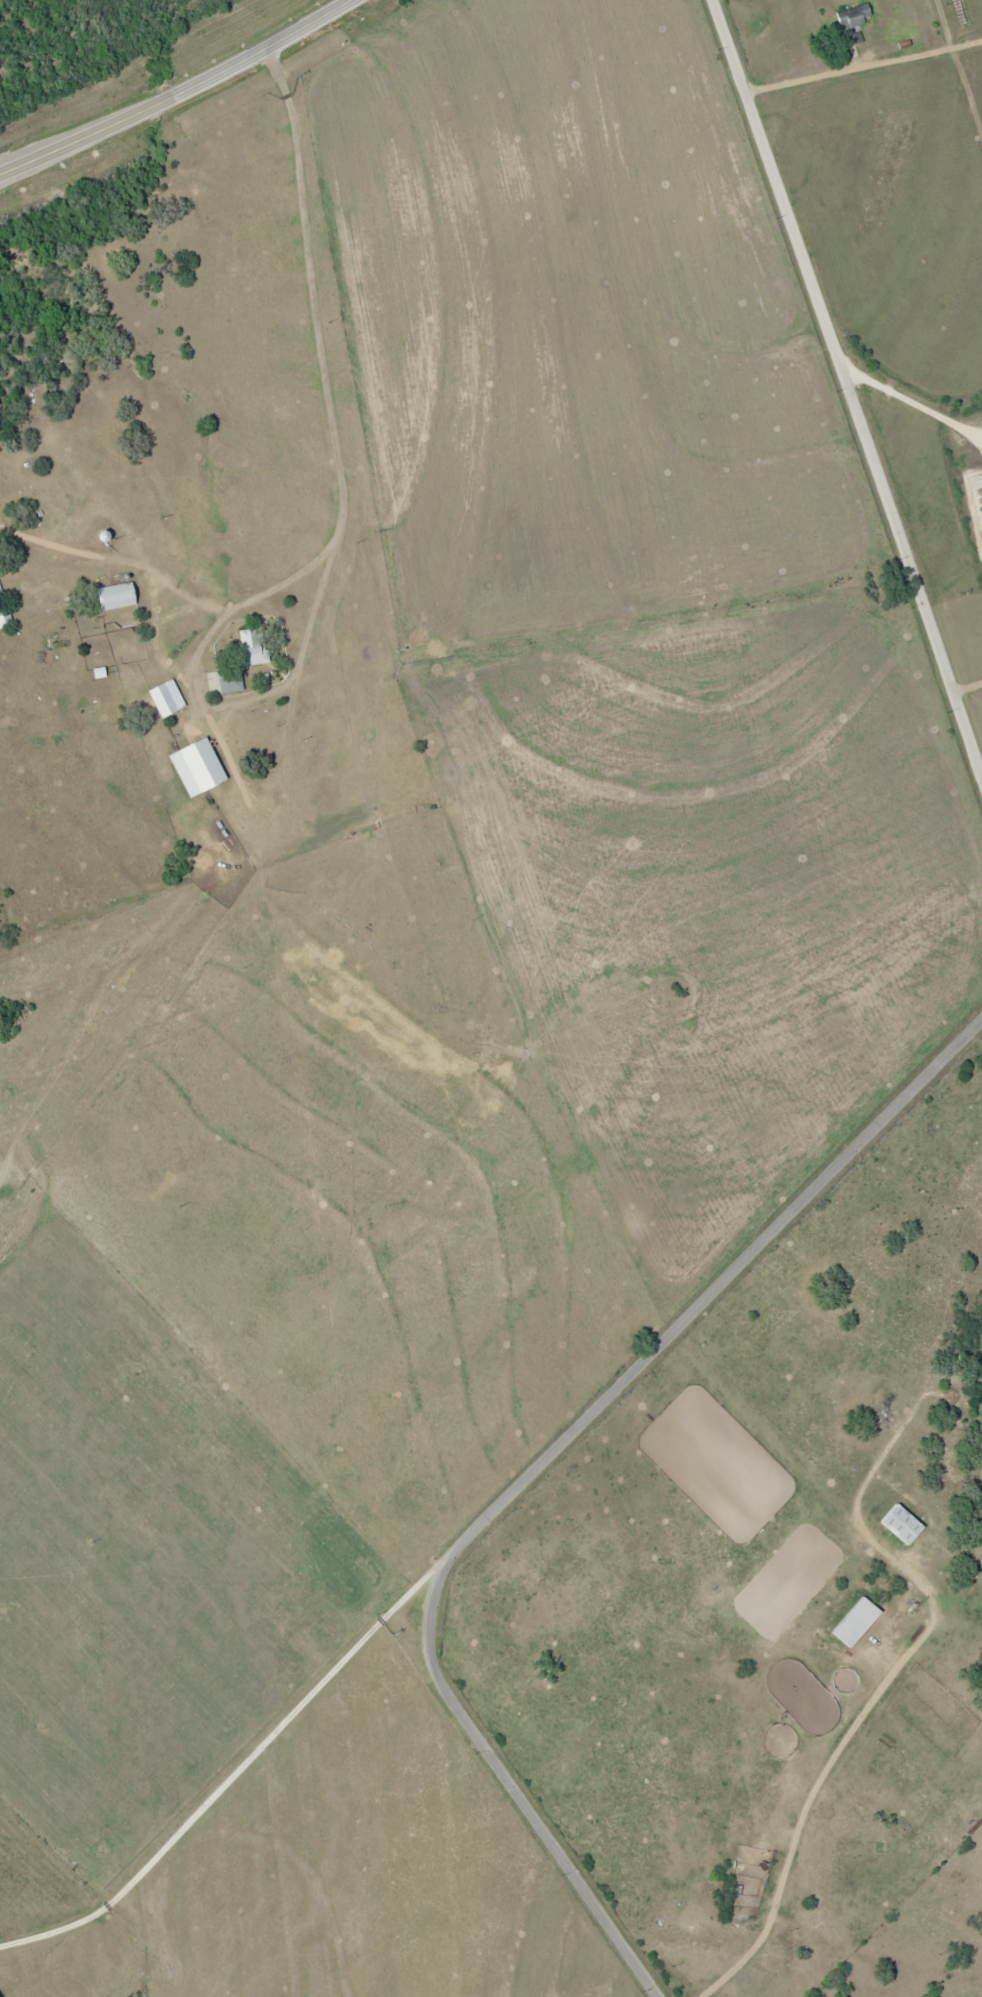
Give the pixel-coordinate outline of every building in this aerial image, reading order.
[(845,46),(861,41),(855,23),(869,18),(865,3),(835,12),(845,46)] [(95,611),(134,604),(131,582),(92,588),(95,611)] [(11,623),(6,609),(0,611),(0,627),(11,623)] [(268,664),(267,638),(255,638),(255,629),(237,629),(238,664),(268,664)] [(220,694),(242,688),(234,665),(213,672),(220,694)] [(183,706),(170,678),(145,690),(159,718),(183,706)] [(183,797),(222,781),(204,737),(165,753),(183,797)] [(921,1527),(891,1502),(875,1521),(905,1546),(921,1527)] [(828,1631),(844,1646),(875,1611),(859,1596),(828,1631)] [(727,1904),(738,1905),(741,1886),(730,1884),(727,1904)]
